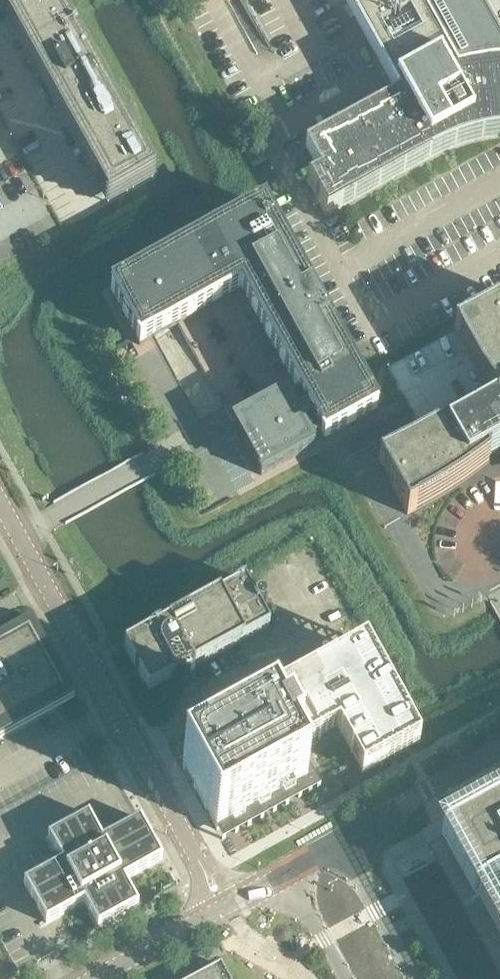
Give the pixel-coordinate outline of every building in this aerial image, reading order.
[(55,0),(39,0),(4,19),(40,83),(36,85),(47,105),(51,103),(107,205),(154,179),(55,0)] [(433,0),(345,0),(370,44),(398,96),(306,147),(320,173),(307,179),(326,214),(434,155),(442,151),(451,147),(460,144),(469,141),(476,139),(482,137),(489,136),(495,135),(499,135),(499,65),(498,66),(487,67),(468,70),(457,73),(420,7),(433,0)] [(377,412),(264,207),(110,292),(140,345),(241,290),(261,327),(252,332),(265,356),(274,351),(298,394),(288,400),(285,393),(232,423),(261,476),(314,447),(310,440),(320,435),(324,441),(377,412)] [(454,330),(454,332),(465,351),(480,376),(495,398),(499,395),(499,305),(454,330)] [(495,398),(378,462),(407,515),(432,501),(440,496),(448,491),(456,486),(468,478),(476,472),(489,463),(489,455),(499,449),(499,451),(499,395),(495,398)] [(193,669),(270,627),(259,609),(263,608),(266,606),(267,602),(265,598),(261,597),(257,598),(255,601),(245,582),(168,624),(169,625),(151,635),(150,634),(124,648),(149,694),(175,679),(177,682),(180,684),(183,684),(184,684),(186,684),(188,683),(190,683),(192,681),(193,679),(194,678),(194,676),(194,673),(193,669)] [(60,671),(55,674),(51,668),(52,667),(53,667),(54,665),(55,664),(55,662),(55,661),(54,660),(54,659),(53,657),(52,656),(50,656),(49,656),(48,655),(47,656),(45,656),(42,650),(46,648),(31,620),(0,638),(0,740),(75,698),(60,671)] [(258,726),(182,766),(216,829),(305,781),(291,755),(344,726),(367,770),(415,745),(366,653),(278,700),(277,697),(251,707),(258,726)] [(437,859),(499,974),(499,804),(428,844),(436,857),(437,859)] [(125,880),(162,859),(140,819),(102,839),(88,814),(48,837),(61,862),(24,883),(46,923),(84,902),(98,928),(138,905),(132,893),(125,880)] [(221,965),(194,978),(228,978),(221,965)]
